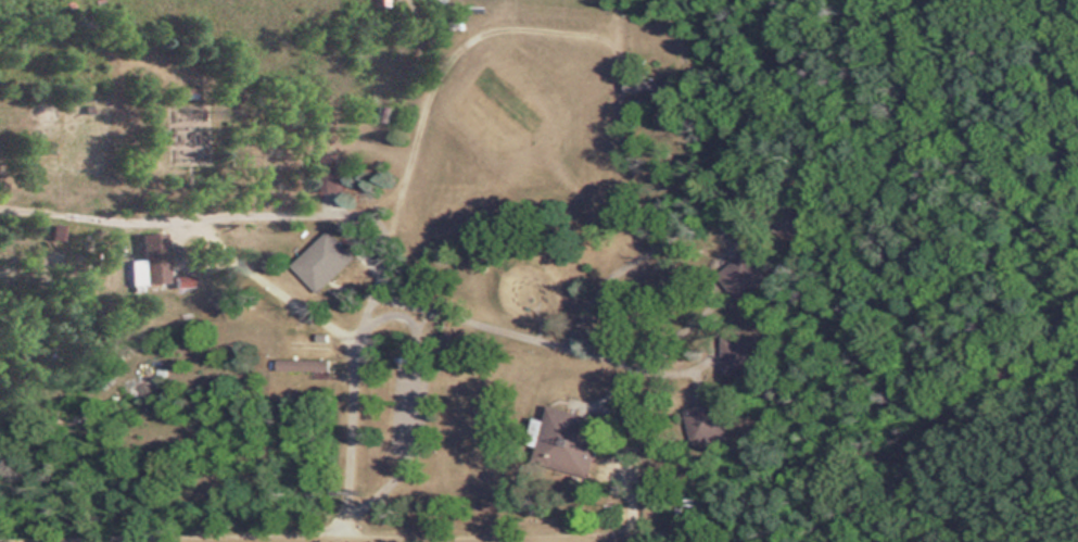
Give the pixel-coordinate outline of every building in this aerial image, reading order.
[(343,191),(342,153),(315,153),(315,192),(343,191)] [(289,265),(315,293),(353,259),(327,230),(289,265)] [(132,284),(167,284),(167,233),(141,233),(141,262),(132,262),(132,284)] [(745,327),(758,317),(745,297),(768,281),(748,251),(711,276),(745,327)] [(760,376),(759,334),(726,335),(727,377),(760,376)] [(327,361),(276,361),(276,373),(327,373),(327,361)] [(691,445),(728,436),(720,400),(682,408),(691,445)] [(599,415),(548,409),(547,420),(536,419),(532,456),(553,458),(551,474),(592,478),(599,415)]
